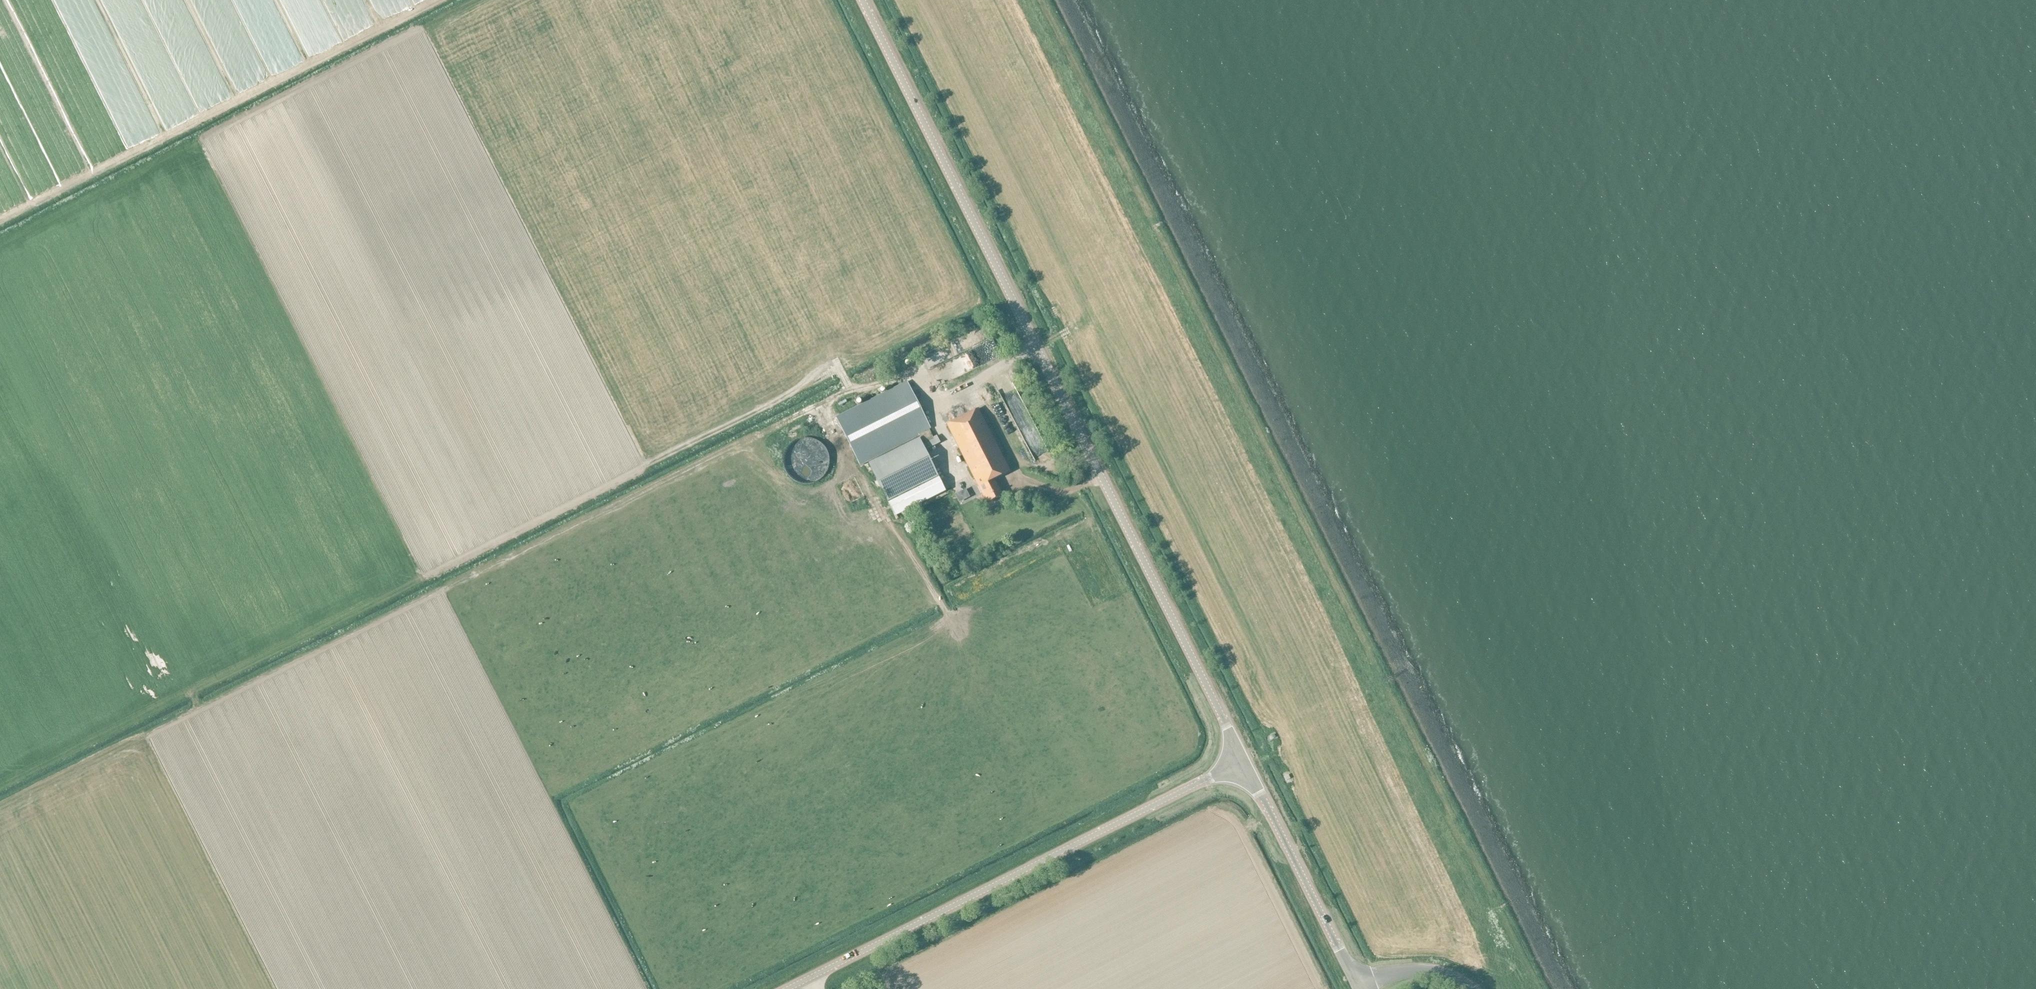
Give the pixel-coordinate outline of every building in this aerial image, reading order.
[(988,351),(984,341),(970,347),(974,357),(988,351)] [(970,350),(954,359),(961,369),(976,360),(970,350)] [(917,434),(919,439),(868,464),(894,516),(945,491),(925,451),(940,443),(936,436),(933,438),(928,429),(930,428),(908,383),(837,419),(859,463),(917,434)] [(814,407),(802,410),(807,425),(814,423),(815,427),(819,426),(814,407)] [(987,500),(988,503),(1002,496),(993,479),(1009,471),(978,410),(947,425),(985,501),(987,500)] [(997,426),(1002,438),(1007,436),(1002,424),(997,426)] [(829,465),(829,461),(829,458),(828,454),(827,450),(824,447),(822,444),(819,442),(815,440),(811,439),(807,438),(804,438),(800,439),(796,441),(793,443),(790,445),(787,448),(786,451),(784,455),(784,458),(783,461),(784,465),(785,469),(786,473),(788,476),(791,479),(794,481),(798,483),(802,484),(806,485),(809,484),(813,484),(816,482),(820,480),(822,478),(825,475),(827,472),(828,469),(829,465)] [(947,486),(952,496),(969,487),(964,478),(947,486)] [(1275,773),(1278,781),(1286,777),(1282,770),(1275,773)]
